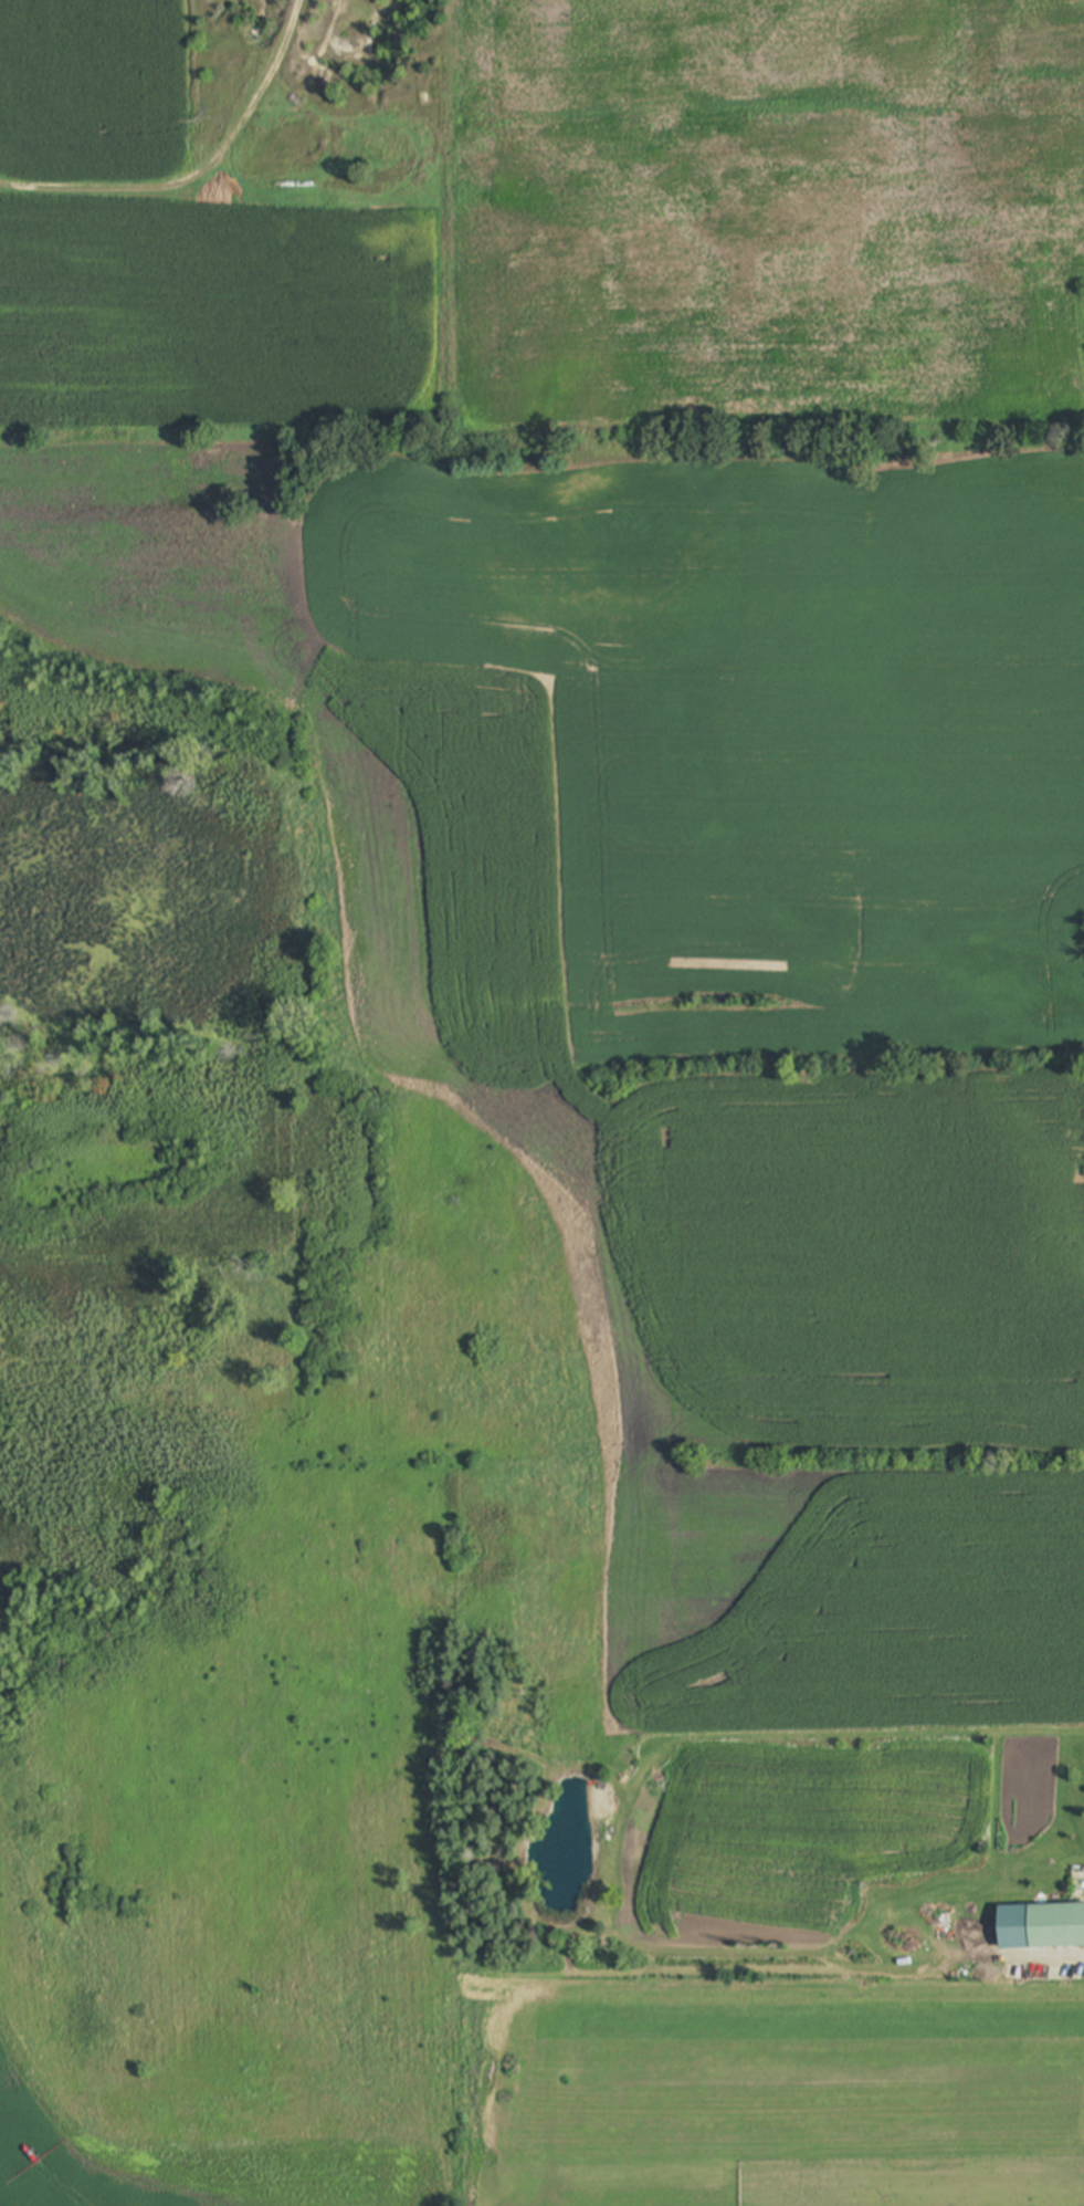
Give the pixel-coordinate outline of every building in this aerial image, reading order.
[(1000,1951),(1083,1949),(1083,1906),(999,1909),(1000,1951)]
